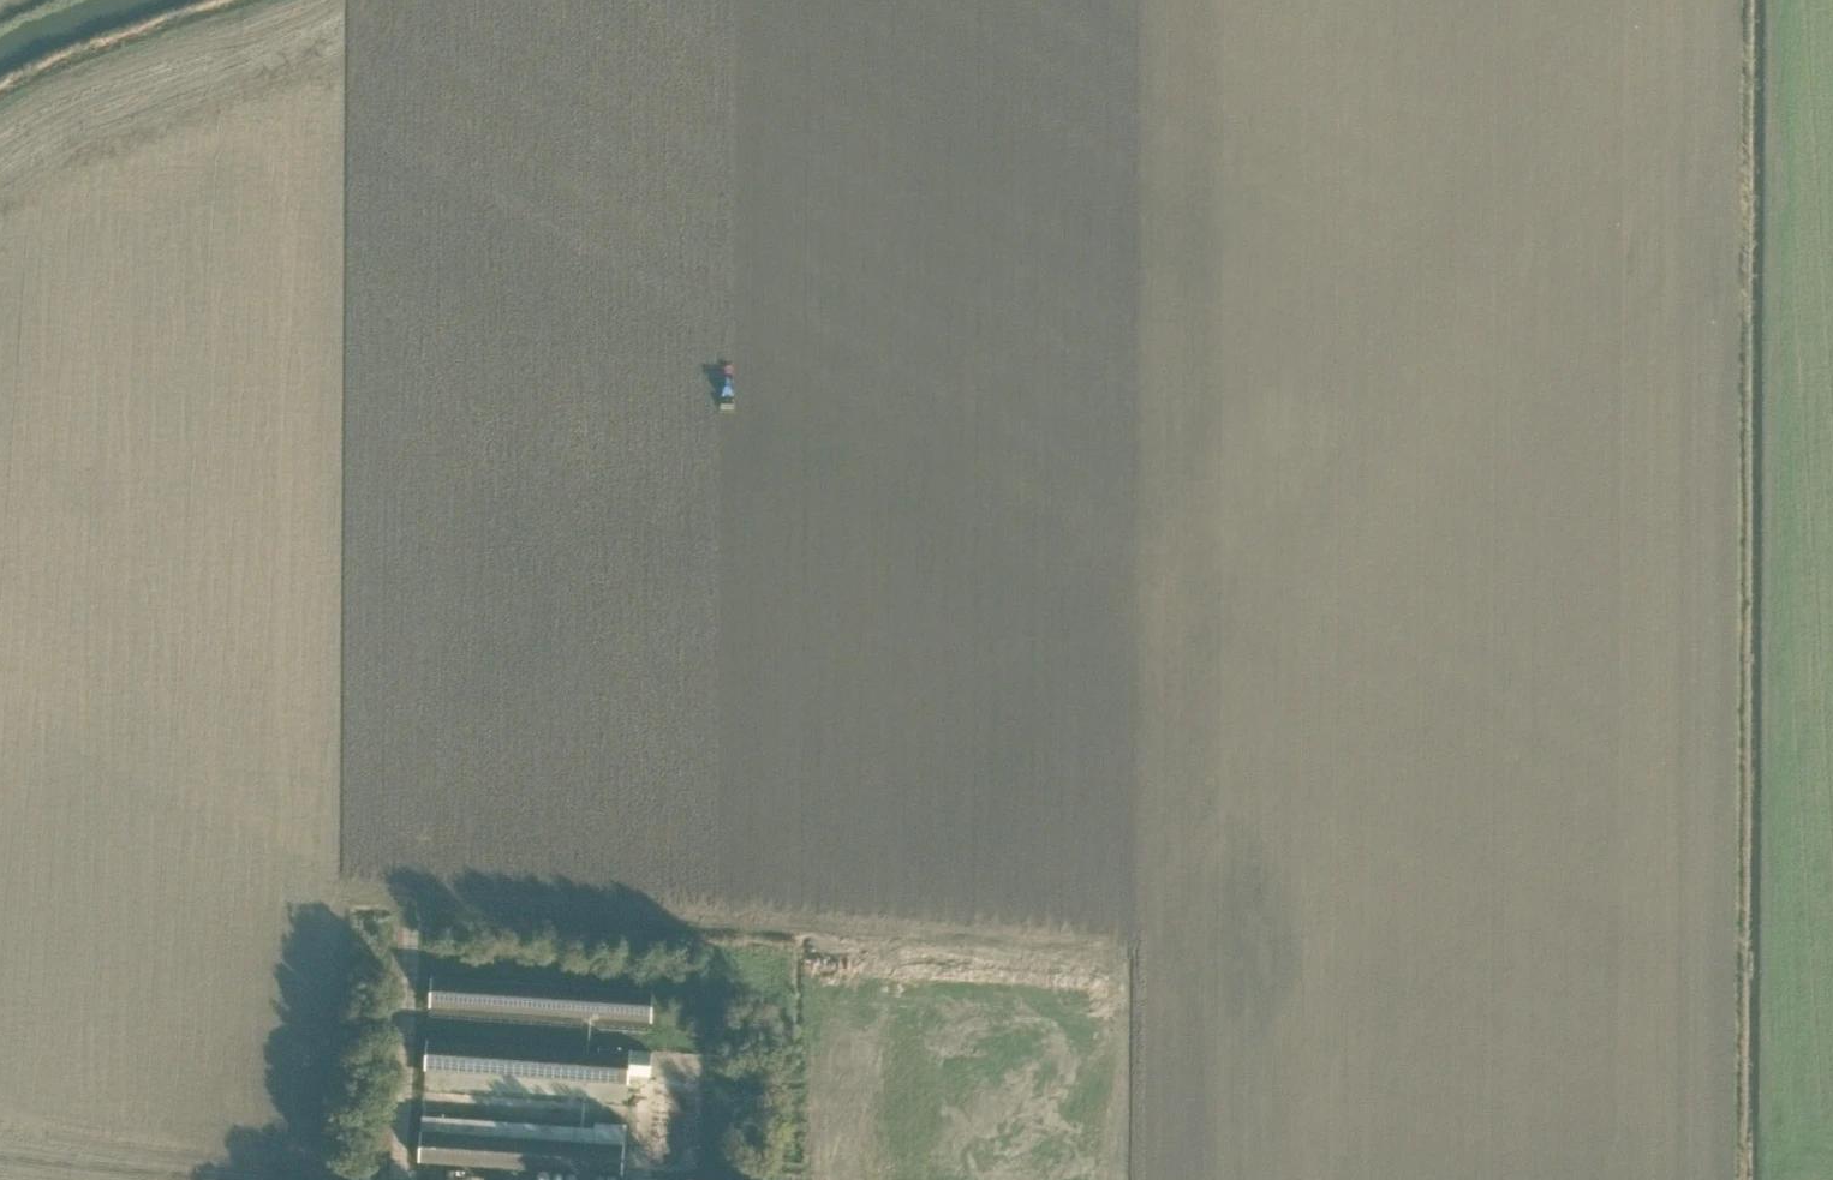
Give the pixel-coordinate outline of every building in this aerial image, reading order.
[(432,978),(430,1007),(652,1022),(654,993),(432,978)] [(652,1051),(629,1049),(629,1048),(597,1046),(597,1050),(425,1039),(423,1071),(627,1085),(627,1075),(651,1077),(652,1051)] [(417,1162),(621,1174),(624,1124),(596,1123),(595,1127),(420,1116),(417,1162)]
